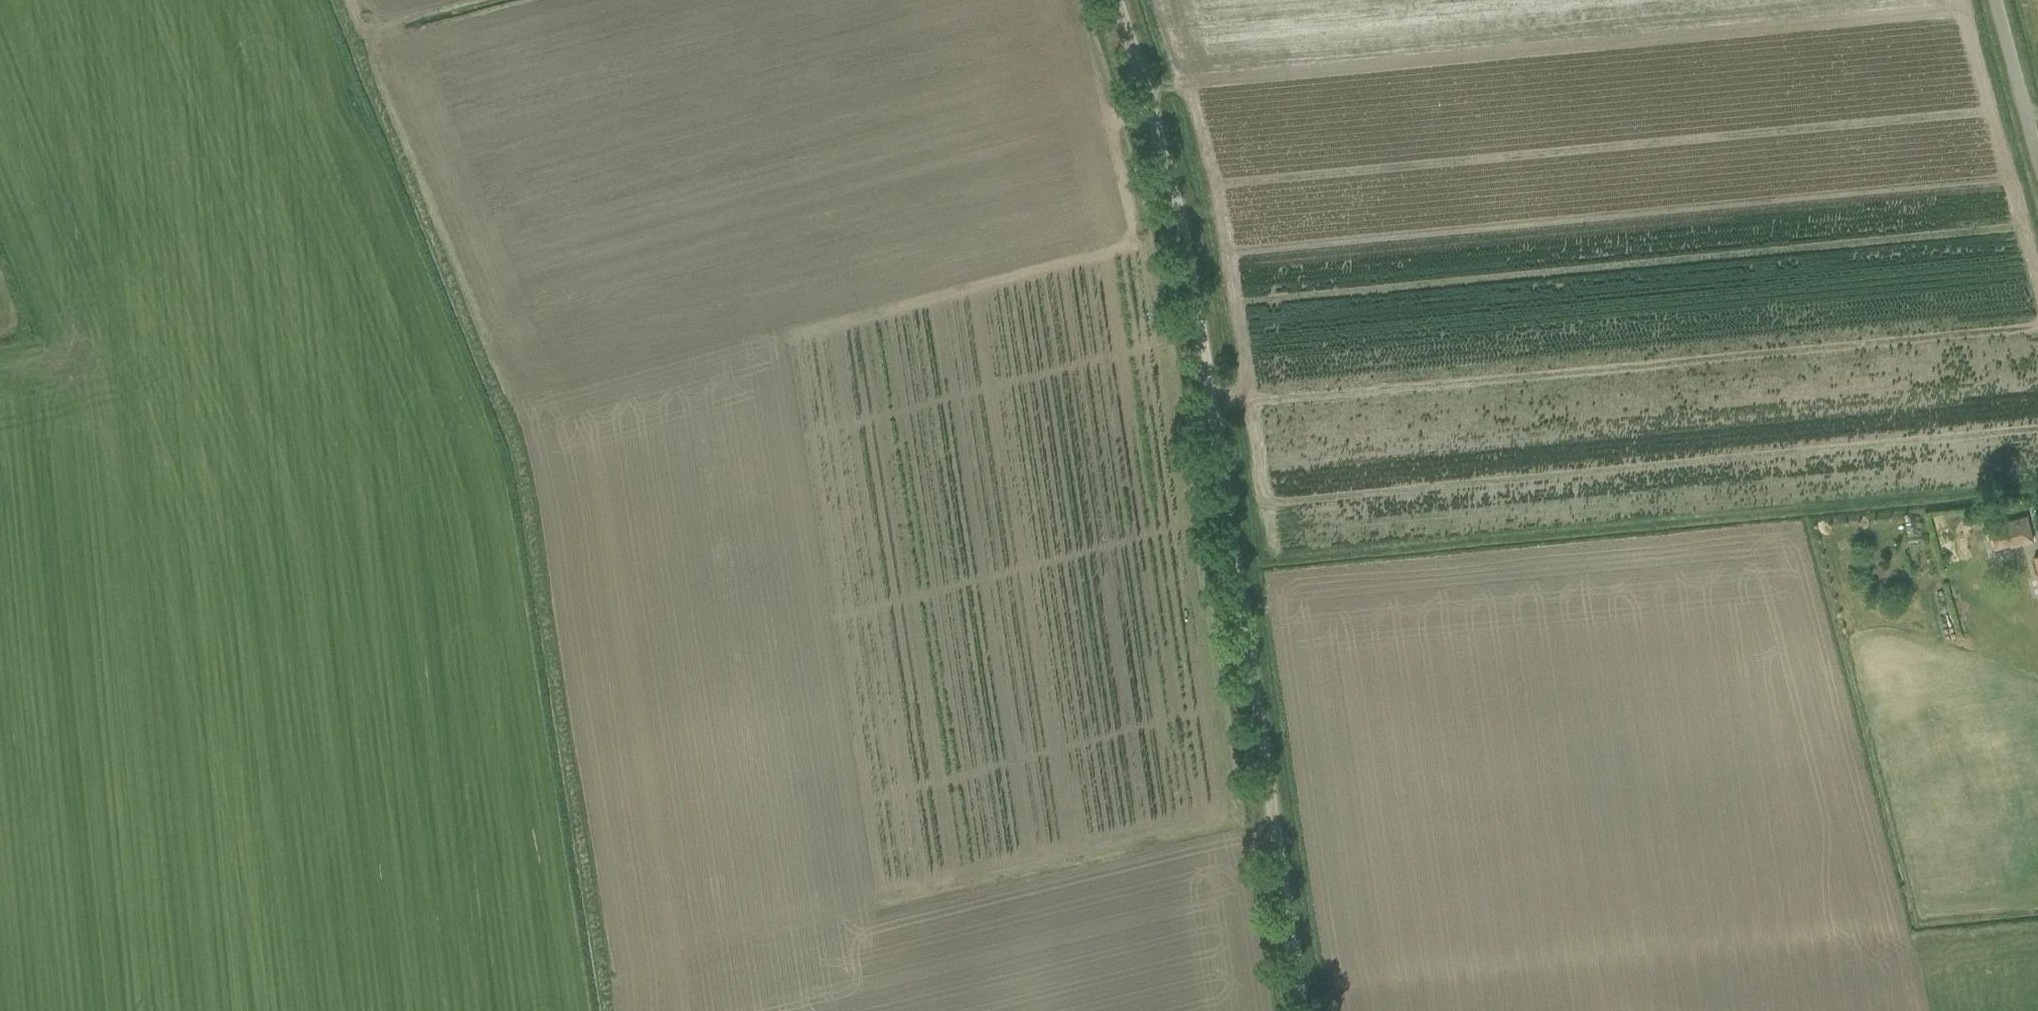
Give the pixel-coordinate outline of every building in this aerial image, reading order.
[(2037,529),(2031,505),(2010,511),(2009,508),(1990,513),(1993,528),(1997,527),(1999,536),(2014,532),(2015,535),(2037,529)]
